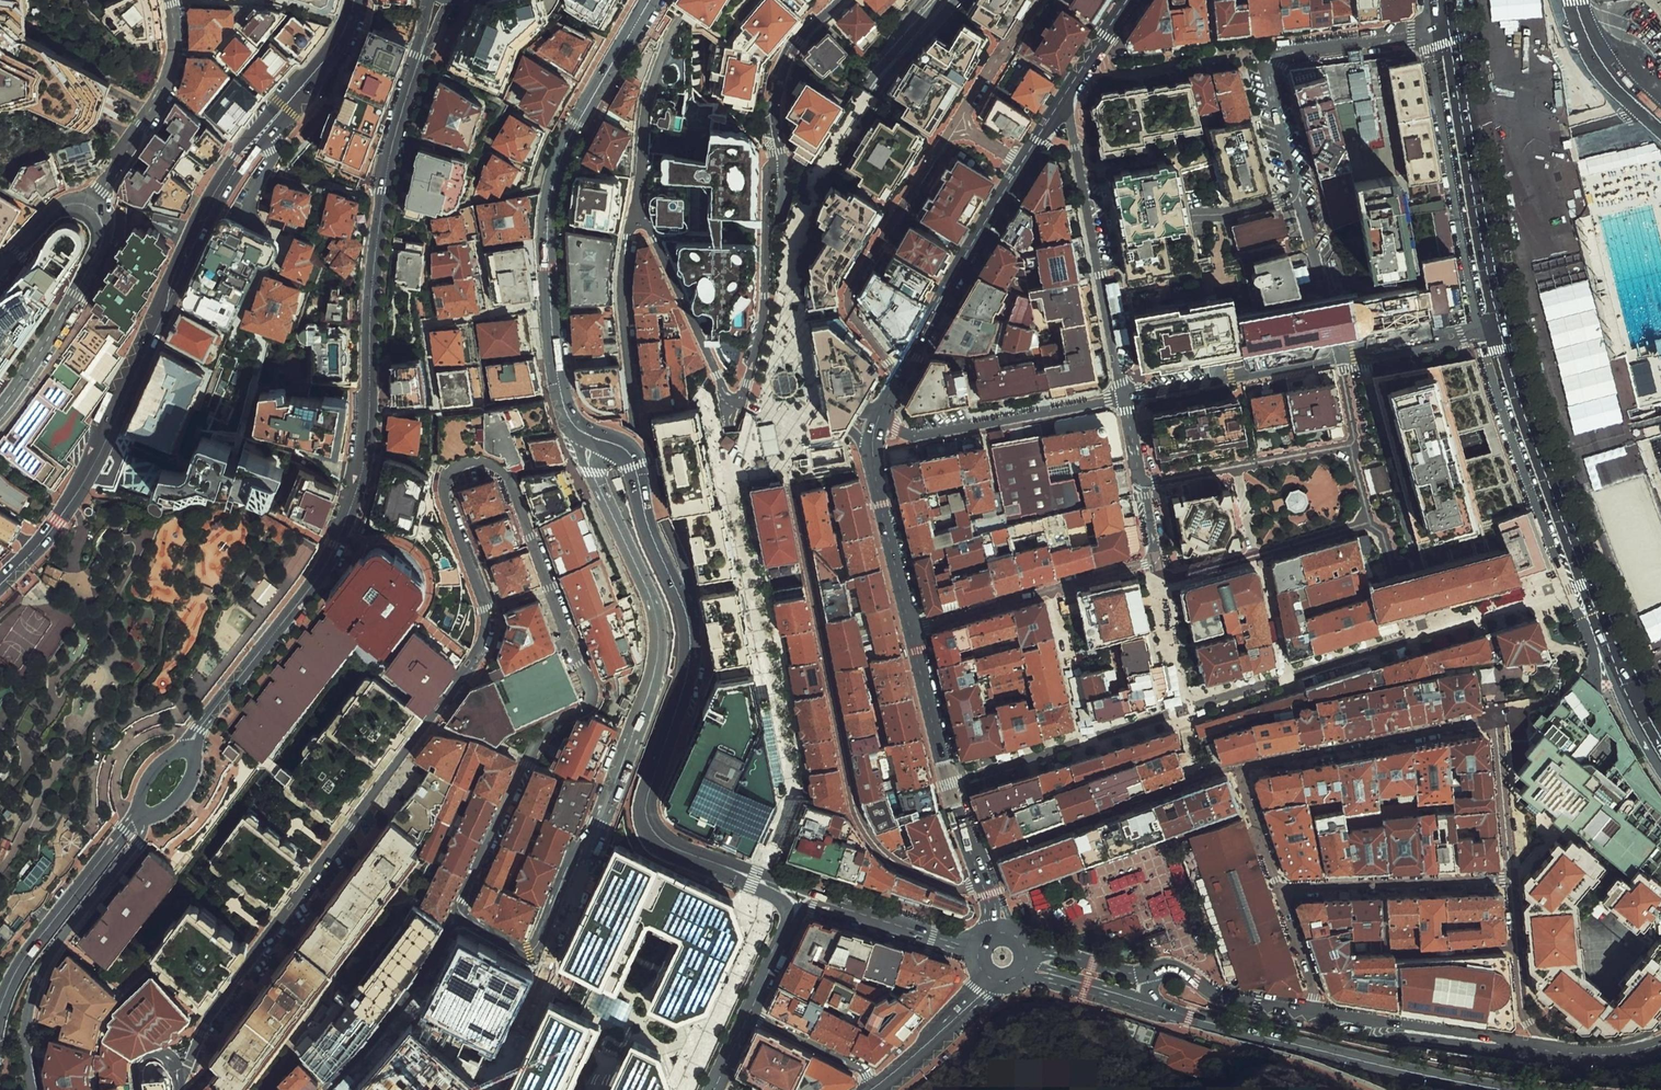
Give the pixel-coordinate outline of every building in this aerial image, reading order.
[(128,75),(46,33),(46,0),(0,0),(0,98),(10,96),(47,95),(106,125),(118,118),(128,75)] [(103,3),(128,34),(129,49),(166,45),(165,26),(165,9),(164,0),(108,0),(103,3)] [(330,11),(336,13),(338,0),(301,0),(330,11)] [(466,15),(447,68),(506,86),(515,60),(523,40),(547,15),(544,0),(481,0),(466,15)] [(565,7),(602,25),(615,0),(564,0),(565,7)] [(673,1),(711,23),(726,0),(674,0),(673,1)] [(741,22),(741,28),(732,37),(733,44),(715,43),(708,95),(734,101),(733,108),(755,112),(762,59),(810,5),(806,0),(757,0),(741,22)] [(858,0),(831,25),(854,49),(860,56),(888,25),(858,0)] [(910,0),(858,0),(888,25),(912,2),(910,0)] [(967,17),(998,32),(1008,38),(1028,0),(975,0),(967,17)] [(1112,0),(1070,0),(1069,2),(1097,22),(1112,0)] [(1126,38),(1132,48),(1174,44),(1169,7),(1168,0),(1152,0),(1126,38)] [(1174,44),(1212,39),(1208,0),(1187,0),(1187,5),(1172,6),(1169,7),(1174,44)] [(1218,38),(1250,35),(1249,7),(1235,8),(1235,0),(1213,0),(1218,38)] [(1249,7),(1250,35),(1283,35),(1283,29),(1281,0),(1248,0),(1249,7)] [(1283,29),(1311,28),(1309,0),(1281,0),(1283,29)] [(1311,28),(1324,27),(1322,0),(1309,0),(1311,28)] [(1356,0),(1322,0),(1324,27),(1358,22),(1356,0)] [(1358,22),(1381,20),(1378,0),(1356,0),(1358,22)] [(1381,20),(1408,18),(1413,15),(1416,6),(1415,0),(1378,0),(1381,20)] [(235,3),(187,6),(189,49),(212,47),(227,27),(221,28),(220,23),(236,21),(235,3)] [(255,11),(242,26),(257,40),(279,10),(269,3),(260,14),(255,11)] [(1095,26),(1065,7),(1036,53),(1066,71),(1095,26)] [(316,30),(294,14),(275,37),(297,56),(316,30)] [(950,42),(934,29),(882,90),(902,104),(898,111),(930,135),(998,32),(967,17),(950,42)] [(413,34),(375,20),(340,106),(379,119),(413,34)] [(596,40),(563,24),(550,37),(541,44),(536,52),(574,73),(596,40)] [(831,25),(805,55),(828,77),(854,49),(831,25)] [(257,49),(235,32),(217,51),(239,69),(257,49)] [(211,55),(187,54),(184,70),(179,91),(199,108),(230,69),(211,55)] [(573,81),(523,54),(514,79),(528,89),(520,105),(530,110),(529,115),(550,125),(561,102),(573,81)] [(1419,55),(1384,62),(1406,180),(1438,173),(1419,55)] [(280,72),(257,56),(242,75),(264,92),(280,72)] [(1056,83),(1030,65),(1011,94),(1037,111),(1056,83)] [(1251,116),(1243,66),(1148,85),(1091,96),(1102,156),(1157,146),(1155,137),(1159,136),(1208,127),(1251,116)] [(1317,175),(1352,166),(1325,68),(1290,76),(1317,175)] [(629,73),(610,108),(631,120),(636,99),(643,78),(629,73)] [(486,98),(440,74),(423,134),(471,148),(486,98)] [(259,98),(232,78),(212,104),(208,101),(200,112),(231,135),(259,98)] [(841,107),(800,81),(781,113),(792,121),(782,134),(793,142),(788,148),(806,159),(841,107)] [(1025,115),(994,95),(979,118),(1020,136),(1032,117),(1025,115)] [(652,115),(652,123),(682,129),(684,114),(678,113),(678,105),(676,104),(675,101),(672,99),(666,99),(664,97),(662,97),(658,100),(652,115)] [(200,119),(178,101),(166,120),(173,127),(167,137),(159,131),(142,156),(150,161),(143,175),(132,167),(119,187),(117,195),(129,201),(145,202),(156,186),(165,191),(150,206),(186,212),(190,205),(188,200),(195,189),(173,176),(188,153),(209,168),(215,157),(218,160),(222,152),(219,151),(226,143),(207,127),(199,139),(194,135),(191,131),(200,119)] [(379,119),(340,106),(332,102),(321,130),(327,133),(318,153),(366,172),(386,122),(379,119)] [(547,133),(518,111),(500,147),(530,167),(547,133)] [(890,122),(872,112),(844,162),(863,175),(858,182),(880,196),(889,183),(895,188),(930,135),(898,111),(890,122)] [(605,116),(583,161),(604,170),(610,161),(619,167),(636,134),(605,116)] [(1251,116),(1208,127),(1226,200),(1270,189),(1251,116)] [(663,153),(664,177),(701,178),(712,191),(709,210),(714,241),(679,241),(679,267),(684,271),(686,277),(696,282),(697,285),(692,301),(696,308),(702,306),(707,306),(713,308),(712,331),(705,331),(705,338),(714,339),(718,355),(727,369),(736,375),(745,342),(753,328),(756,297),(757,242),(722,241),(723,211),(758,212),(759,148),(757,145),(753,139),(745,133),(711,128),(707,158),(663,153)] [(102,153),(85,140),(78,149),(65,154),(76,175),(92,171),(102,153)] [(471,161),(421,147),(406,212),(422,216),(423,207),(437,208),(449,208),(460,204),(472,197),(474,174),(469,173),(471,161)] [(916,213),(953,236),(993,174),(957,151),(916,213)] [(530,174),(494,155),(486,165),(476,189),(489,196),(493,189),(500,192),(528,183),(530,174)] [(44,206),(66,186),(54,158),(29,166),(11,194),(30,205),(35,195),(44,206)] [(1062,160),(1051,158),(1023,202),(1034,209),(1070,203),(1062,160)] [(1173,163),(1109,175),(1128,276),(1171,268),(1164,229),(1185,225),(1173,163)] [(1352,166),(1317,175),(1332,229),(1365,220),(1356,183),(1352,166)] [(631,177),(577,173),(573,217),(569,220),(568,230),(620,237),(620,226),(625,227),(631,177)] [(314,188),(276,178),(269,214),(305,224),(313,207),(314,188)] [(1401,178),(1356,183),(1365,220),(1369,270),(1413,264),(1406,214),(1405,205),(1401,178)] [(842,196),(828,186),(819,199),(812,219),(820,227),(814,236),(819,240),(806,264),(812,303),(834,299),(833,279),(847,252),(875,211),(845,192),(842,196)] [(361,197),(329,190),(321,227),(351,233),(361,197)] [(539,192),(475,204),(484,243),(534,238),(533,223),(536,207),(539,192)] [(661,192),(656,195),(651,199),(650,205),(652,213),(655,224),(659,231),(663,233),(677,233),(677,230),(686,228),(688,226),(688,222),(684,217),(684,197),(671,196),(666,193),(661,192)] [(0,195),(0,242),(5,245),(25,209),(0,195)] [(1405,205),(1406,214),(1447,208),(1446,197),(1405,205)] [(1076,237),(1070,204),(1040,209),(1046,242),(1076,237)] [(467,210),(432,218),(439,242),(472,237),(467,210)] [(1034,217),(1021,210),(1003,238),(1022,250),(1036,250),(1034,217)] [(758,212),(723,211),(722,241),(757,242),(758,212)] [(1282,212),(1231,224),(1237,248),(1287,235),(1282,212)] [(269,238),(223,215),(179,302),(225,325),(269,238)] [(894,248),(939,277),(953,248),(911,223),(894,248)] [(36,262),(15,280),(0,295),(0,373),(64,279),(82,251),(80,236),(69,228),(57,231),(45,243),(36,262)] [(149,266),(163,248),(148,237),(153,231),(151,229),(146,235),(137,229),(117,256),(123,261),(117,269),(114,266),(105,278),(108,281),(105,284),(103,282),(92,296),(96,298),(91,304),(127,331),(139,316),(134,312),(148,293),(142,289),(156,271),(149,266)] [(613,276),(620,237),(568,230),(571,307),(613,307),(613,276)] [(684,240),(712,238),(711,232),(683,234),(684,240)] [(316,242),(294,236),(279,271),(315,284),(322,267),(309,260),(316,242)] [(1083,275),(1076,237),(1038,244),(1046,282),(1083,275)] [(345,278),(363,243),(352,239),(333,240),(322,257),(345,278)] [(450,251),(432,252),(433,276),(454,273),(456,278),(478,275),(475,241),(449,244),(450,251)] [(1522,286),(1545,281),(1535,241),(1513,246),(1522,286)] [(407,250),(400,249),(398,286),(413,292),(414,288),(422,289),(425,243),(407,242),(407,250)] [(526,244),(484,250),(487,272),(492,272),(494,284),(489,284),(492,303),(534,296),(526,244)] [(650,244),(639,247),(635,274),(635,306),(658,303),(668,301),(676,299),(650,244)] [(1020,255),(1000,244),(979,278),(1007,290),(1022,267),(1016,263),(1020,255)] [(1300,290),(1289,251),(1255,260),(1264,297),(1300,290)] [(1422,284),(1428,318),(1429,325),(1456,318),(1463,316),(1452,252),(1416,257),(1422,284)] [(933,284),(890,257),(883,268),(894,274),(888,285),(922,306),(933,284)] [(286,338),(302,288),(264,273),(260,290),(257,289),(253,307),(246,306),(241,326),(286,338)] [(484,311),(478,275),(456,278),(457,283),(433,287),(438,318),(484,311)] [(979,278),(959,314),(995,322),(997,312),(1004,312),(1009,303),(1006,300),(1012,292),(1007,290),(979,278)] [(876,279),(863,295),(896,341),(922,306),(888,285),(876,279)] [(1085,319),(1077,279),(1030,289),(1032,295),(1043,293),(1048,321),(1065,317),(1066,323),(1085,319)] [(1602,462),(1556,283),(1525,291),(1535,330),(1539,329),(1571,455),(1585,452),(1588,465),(1602,462)] [(1428,318),(1422,284),(1328,305),(1235,317),(1240,352),(1335,336),(1428,318)] [(329,316),(350,317),(351,290),(330,289),(329,316)] [(1016,292),(1011,316),(1029,320),(1034,296),(1016,292)] [(1235,317),(1232,297),(1136,313),(1144,366),(1240,352),(1235,317)] [(676,299),(668,301),(680,330),(666,330),(667,340),(661,341),(665,363),(683,363),(684,373),(705,364),(676,299)] [(658,303),(635,306),(639,342),(661,338),(658,303)] [(613,307),(571,307),(573,361),(619,356),(613,307)] [(54,494),(75,466),(66,460),(92,425),(87,421),(110,390),(104,383),(122,359),(114,353),(128,334),(97,311),(0,445),(0,455),(54,494)] [(216,333),(175,313),(163,343),(202,362),(216,333)] [(959,314),(937,351),(964,355),(991,351),(1000,323),(995,322),(959,314)] [(829,322),(880,365),(840,315),(811,320),(812,325),(829,322)] [(517,317),(476,322),(480,357),(521,353),(517,317)] [(297,330),(302,342),(310,347),(310,383),(358,383),(357,320),(306,324),(297,330)] [(1095,375),(1085,321),(1063,325),(1069,362),(1049,366),(1052,383),(1095,375)] [(829,322),(812,325),(831,426),(848,423),(880,365),(829,322)] [(1038,348),(1037,324),(1004,325),(1005,350),(1038,348)] [(471,327),(433,331),(437,365),(474,361),(471,327)] [(259,341),(235,333),(220,372),(237,371),(249,378),(259,341)] [(1657,355),(1660,354),(1660,337),(1660,336),(1653,338),(1657,355)] [(661,338),(639,342),(642,367),(665,363),(661,341),(661,338)] [(1059,339),(1040,345),(1045,364),(1064,358),(1059,339)] [(981,399),(1051,386),(1048,368),(1036,370),(1034,360),(1000,367),(997,352),(979,355),(983,377),(979,377),(982,393),(980,393),(981,399)] [(206,374),(159,353),(125,432),(171,452),(206,374)] [(1380,380),(1423,540),(1497,521),(1519,515),(1477,354),(1380,380)] [(536,356),(488,364),(494,398),(545,389),(536,356)] [(909,413),(969,401),(964,370),(945,372),(944,359),(931,357),(905,403),(909,413)] [(427,359),(389,363),(394,407),(432,403),(427,359)] [(479,363),(436,369),(441,404),(483,398),(479,363)] [(665,363),(642,367),(646,408),(670,406),(688,402),(684,373),(683,363),(665,363)] [(627,412),(624,367),(575,370),(584,397),(599,408),(613,414),(627,412)] [(1336,368),(1290,376),(1300,429),(1346,421),(1336,368)] [(792,394),(799,393),(796,370),(789,371),(789,369),(779,371),(779,373),(772,374),(775,397),(783,396),(784,397),(793,396),(792,394)] [(1238,386),(1150,402),(1159,454),(1248,438),(1238,386)] [(1288,386),(1250,392),(1256,426),(1294,419),(1288,386)] [(287,389),(260,392),(254,430),(292,438),(343,456),(354,398),(324,397),(325,401),(308,397),(293,397),(292,400),(287,399),(287,389)] [(547,401),(439,415),(439,461),(446,465),(463,446),(482,445),(507,453),(514,462),(528,459),(518,430),(552,429),(547,401)] [(697,408),(651,418),(671,513),(681,511),(717,504),(703,436),(697,408)] [(1054,421),(1055,433),(1106,425),(1113,462),(1124,459),(1116,417),(1111,413),(1106,412),(1054,421)] [(423,419),(389,415),(388,430),(391,430),(389,449),(420,452),(423,419)] [(760,426),(765,455),(780,452),(775,423),(760,426)] [(1055,433),(1040,435),(1047,468),(1084,461),(1086,471),(1113,464),(1113,462),(1106,425),(1055,433)] [(1040,435),(991,444),(1008,517),(1076,504),(1072,483),(1051,488),(1047,468),(1040,435)] [(289,459),(252,446),(248,458),(230,453),(233,444),(201,436),(189,467),(180,468),(161,465),(160,467),(152,489),(164,497),(205,476),(223,481),(229,460),(245,464),(241,477),(278,491),(289,459)] [(726,436),(720,446),(730,451),(736,441),(726,436)] [(558,437),(529,440),(537,464),(565,459),(558,437)] [(986,444),(957,450),(964,483),(994,478),(986,444)] [(957,450),(918,458),(925,492),(964,483),(957,450)] [(918,458),(892,463),(900,499),(925,492),(918,458)] [(421,462),(392,459),(377,513),(379,520),(426,535),(441,470),(421,462)] [(1370,493),(1392,489),(1386,463),(1365,467),(1370,493)] [(1122,509),(1113,464),(1086,471),(1077,473),(1084,516),(1122,509)] [(335,484),(300,468),(283,509),(324,535),(342,493),(335,484)] [(568,470),(514,472),(539,528),(580,504),(568,470)] [(23,508),(31,490),(0,476),(0,497),(23,508)] [(873,531),(861,477),(832,485),(845,537),(873,531)] [(1228,477),(1169,488),(1182,556),(1241,545),(1228,477)] [(1000,512),(994,478),(964,483),(969,508),(970,517),(1000,512)] [(495,480),(456,494),(467,527),(506,513),(495,480)] [(769,484),(751,488),(766,565),(801,558),(786,481),(769,484)] [(826,485),(801,490),(813,546),(838,541),(826,485)] [(1299,489),(1290,492),(1286,500),(1289,508),(1297,513),(1306,509),(1310,501),(1308,496),(1307,493),(1299,489)] [(930,517),(925,492),(900,499),(906,524),(930,517)] [(1271,501),(1274,513),(1285,511),(1282,498),(1271,501)] [(604,552),(583,502),(580,504),(539,528),(558,574),(604,552)] [(699,580),(731,574),(717,504),(681,511),(695,581),(699,580)] [(0,507),(0,533),(13,541),(24,523),(0,507)] [(969,508),(956,514),(958,528),(933,532),(936,547),(945,545),(975,541),(970,517),(969,508)] [(1127,534),(1122,509),(1084,516),(1085,522),(1094,521),(1097,540),(1127,534)] [(1508,548),(1520,574),(1545,566),(1526,511),(1497,521),(1508,546),(1508,548)] [(515,516),(478,528),(488,559),(525,546),(515,516)] [(933,532),(930,517),(906,524),(913,553),(930,548),(936,547),(933,532)] [(882,566),(873,531),(845,537),(854,573),(882,566)] [(1131,557),(1127,534),(1097,540),(1097,543),(1090,544),(1096,566),(1131,557)] [(975,541),(945,545),(950,572),(988,563),(982,538),(975,541)] [(997,596),(1056,578),(1050,552),(1048,543),(988,563),(990,572),(997,596)] [(1056,578),(1096,566),(1090,544),(1069,549),(1068,545),(1050,552),(1056,578)] [(1369,585),(1361,544),(1272,565),(1292,651),(1381,631),(1378,618),(1374,603),(1369,585)] [(930,548),(913,553),(927,613),(944,609),(936,574),(930,548)] [(1522,581),(1520,574),(1508,548),(1369,585),(1378,618),(1522,581)] [(837,569),(814,549),(827,619),(854,613),(851,586),(857,585),(854,573),(841,578),(837,569)] [(363,558),(325,607),(389,657),(426,609),(423,603),(430,593),(430,586),(385,550),(379,550),(370,559),(363,558)] [(604,552),(558,574),(578,623),(621,601),(604,552)] [(529,553),(494,567),(506,598),(542,585),(529,553)] [(60,578),(62,573),(49,566),(42,583),(55,589),(60,578)] [(891,603),(882,566),(854,573),(857,585),(865,611),(891,603)] [(459,567),(439,571),(442,585),(462,581),(459,567)] [(1228,568),(1179,579),(1186,611),(1219,604),(1236,600),(1228,568)] [(950,572),(936,574),(944,609),(959,604),(952,583),(950,572)] [(952,583),(959,604),(997,596),(990,572),(952,583)] [(716,680),(752,674),(746,645),(731,574),(699,580),(710,647),(716,680)] [(251,594),(265,604),(278,586),(264,577),(251,594)] [(1106,632),(1144,627),(1139,605),(1146,603),(1141,583),(1079,597),(1088,639),(1106,632)] [(1246,641),(1270,637),(1261,592),(1236,600),(1246,641)] [(544,595),(504,608),(510,625),(499,654),(503,668),(490,672),(493,681),(565,656),(544,595)] [(808,596),(772,603),(779,635),(814,629),(808,596)] [(1033,635),(1053,630),(1044,596),(1013,604),(1021,631),(1019,643),(1033,635)] [(1236,600),(1219,604),(1224,627),(1226,634),(1233,632),(1236,644),(1246,641),(1236,600)] [(637,658),(621,601),(578,623),(597,674),(637,658)] [(891,603),(865,611),(876,658),(903,653),(891,603)] [(1021,631),(1013,604),(960,621),(966,645),(1021,631)] [(1219,604),(1186,611),(1192,635),(1224,627),(1219,604)] [(294,720),(363,641),(328,612),(322,621),(320,619),(310,630),(313,633),(311,635),(305,630),(297,640),(305,647),(301,652),(298,649),(287,663),(289,665),(285,670),(279,665),(270,676),(276,681),(274,683),(271,681),(256,699),(259,701),(257,704),(251,700),(243,709),(249,714),(247,717),(244,715),(234,726),(237,729),(231,735),(259,760),(294,720)] [(854,613),(827,619),(836,668),(861,662),(868,661),(857,613),(854,613)] [(1543,619),(1500,631),(1509,662),(1529,657),(1552,650),(1543,619)] [(966,645),(960,621),(932,631),(938,652),(966,645)] [(1144,627),(1106,632),(1113,676),(1163,669),(1158,628),(1144,627)] [(461,656),(422,628),(394,668),(423,689),(415,699),(426,707),(431,713),(444,700),(452,689),(451,688),(467,666),(466,659),(461,656)] [(819,659),(814,629),(779,635),(785,666),(819,659)] [(1068,695),(1053,630),(1033,635),(1037,644),(1019,648),(1022,659),(1032,703),(1068,695)] [(1203,680),(1241,672),(1236,644),(1233,632),(1226,634),(1195,641),(1203,680)] [(1495,662),(1487,633),(1424,653),(1433,677),(1445,674),(1444,667),(1495,662)] [(1277,663),(1270,637),(1246,641),(1236,644),(1241,672),(1277,663)] [(1019,648),(1019,643),(970,655),(974,672),(979,672),(987,670),(988,676),(1013,670),(1011,661),(1022,659),(1019,648)] [(966,645),(938,652),(943,679),(974,672),(970,655),(966,645)] [(913,695),(903,653),(876,658),(870,659),(880,701),(913,695)] [(1424,653),(1381,667),(1386,687),(1403,683),(1419,680),(1433,677),(1424,653)] [(517,732),(519,732),(581,709),(565,656),(493,681),(498,694),(506,709),(512,726),(516,733),(517,732)] [(826,693),(819,659),(785,666),(792,699),(826,693)] [(861,662),(836,668),(844,710),(872,703),(861,662)] [(1107,687),(1103,666),(1077,672),(1082,693),(1107,687)] [(1493,666),(1481,667),(1483,680),(1494,679),(1493,666)] [(1381,667),(1305,692),(1308,702),(1317,702),(1340,696),(1367,691),(1386,687),(1381,667)] [(1170,702),(1163,669),(1118,677),(1121,690),(1125,710),(1170,702)] [(1444,715),(1481,710),(1478,670),(1445,674),(1433,677),(1444,715)] [(334,725),(391,764),(431,713),(426,707),(415,699),(374,672),(334,725)] [(974,672),(943,679),(951,717),(987,709),(979,672),(974,672)] [(716,680),(664,797),(665,803),(668,809),(676,817),(752,849),(754,844),(776,799),(764,733),(761,718),(755,689),(752,674),(716,680)] [(1419,680),(1427,719),(1444,715),(1433,677),(1419,680)] [(1419,680),(1403,683),(1411,721),(1427,719),(1419,680)] [(469,692),(446,725),(498,746),(512,734),(490,682),(469,692)] [(1386,687),(1367,691),(1373,729),(1411,721),(1403,683),(1386,687)] [(1088,719),(1125,710),(1121,690),(1108,694),(1107,687),(1082,693),(1088,719)] [(1367,691),(1340,696),(1346,734),(1373,729),(1367,691)] [(1305,692),(1194,726),(1199,744),(1214,739),(1251,726),(1294,716),(1317,711),(1317,702),(1308,702),(1305,692)] [(834,737),(826,693),(792,699),(795,712),(801,743),(834,737)] [(1039,734),(1032,703),(1025,702),(1023,693),(990,700),(993,705),(1004,747),(1041,737),(1039,734)] [(922,733),(913,695),(880,701),(891,741),(922,733)] [(1067,707),(1068,695),(1032,703),(1039,734),(1075,726),(1071,708),(1067,707)] [(1564,695),(1520,741),(1531,797),(1616,859),(1660,817),(1564,695)] [(1317,711),(1322,738),(1346,734),(1340,696),(1317,702),(1317,711)] [(844,710),(849,734),(878,727),(872,703),(844,710)] [(993,705),(987,709),(951,717),(961,759),(1004,747),(993,705)] [(1317,711),(1294,716),(1299,742),(1322,738),(1317,711)] [(565,737),(552,763),(568,774),(592,773),(593,770),(596,772),(619,725),(593,713),(590,724),(579,719),(570,740),(565,737)] [(1294,716),(1251,726),(1256,752),(1299,742),(1294,716)] [(391,764),(334,725),(306,761),(281,793),(337,835),(391,764)] [(1251,726),(1214,739),(1220,761),(1256,752),(1251,726)] [(882,744),(878,727),(849,734),(852,751),(882,744)] [(1181,749),(1175,731),(1140,742),(1147,761),(1181,749)] [(932,779),(922,733),(891,741),(893,751),(902,788),(932,779)] [(1492,733),(1420,755),(1421,802),(1426,880),(1503,874),(1492,733)] [(452,784),(471,743),(435,735),(413,762),(430,771),(433,766),(439,769),(435,774),(452,784)] [(840,767),(834,737),(801,743),(808,773),(840,767)] [(1205,764),(1220,761),(1214,739),(1199,744),(1205,764)] [(501,809),(520,766),(482,744),(472,741),(471,743),(452,784),(469,792),(482,762),(487,765),(474,795),(501,809)] [(882,744),(852,751),(861,799),(888,791),(880,755),(893,751),(891,741),(882,744)] [(1140,742),(1071,768),(1077,788),(1088,783),(1138,765),(1147,761),(1140,742)] [(230,747),(228,750),(230,752),(235,756),(241,762),(247,756),(233,743),(230,747)] [(1189,772),(1181,749),(1147,761),(1138,765),(1146,788),(1189,772)] [(1374,758),(1338,765),(1345,815),(1380,816),(1374,758)] [(1146,788),(1138,765),(1088,783),(1097,807),(1146,788)] [(848,810),(840,767),(808,773),(810,782),(814,802),(848,810)] [(1071,768),(1038,772),(1048,798),(1054,796),(1077,788),(1071,768)] [(430,771),(412,796),(387,821),(422,846),(438,818),(452,784),(435,774),(430,771)] [(544,778),(534,771),(517,809),(538,819),(545,822),(546,820),(560,780),(544,778)] [(968,793),(979,820),(1013,810),(1048,798),(1038,772),(968,793)] [(1235,777),(995,860),(1006,893),(1247,809),(1235,777)] [(939,808),(932,779),(902,788),(898,789),(909,819),(939,808)] [(546,820),(574,836),(579,838),(586,819),(601,784),(564,781),(546,820)] [(1097,807),(1088,783),(1077,788),(1054,796),(1063,820),(1097,807)] [(469,792),(452,784),(438,818),(450,828),(462,799),(467,802),(469,792)] [(888,791),(861,799),(867,815),(876,831),(898,823),(900,823),(897,813),(895,814),(888,791)] [(501,809),(474,795),(459,830),(484,845),(501,809)] [(1021,834),(1063,820),(1054,796),(1048,798),(1013,810),(1021,834)] [(877,856),(847,817),(833,812),(811,806),(802,804),(783,860),(962,913),(965,921),(976,914),(970,910),(969,906),(966,901),(896,873),(877,856)] [(910,855),(914,862),(957,881),(959,882),(960,881),(962,880),(963,879),(963,877),(963,876),(963,874),(939,808),(909,819),(905,821),(914,845),(907,847),(910,855)] [(538,819),(517,809),(503,844),(518,852),(524,855),(538,819)] [(979,820),(990,846),(1021,834),(1013,810),(979,820)] [(245,813),(211,862),(273,908),(311,863),(245,813)] [(1302,995),(1243,817),(1188,836),(1213,909),(1231,965),(1241,991),(1264,984),(1267,992),(1302,995)] [(434,864),(450,828),(438,818),(422,846),(416,855),(434,864)] [(560,867),(574,836),(546,820),(545,822),(533,857),(560,867)] [(208,1064),(216,1076),(206,1089),(207,1089),(252,1089),(418,864),(412,860),(416,855),(422,846),(387,821),(208,1064)] [(898,823),(876,831),(893,849),(903,857),(910,855),(907,847),(898,823)] [(467,879),(484,845),(459,830),(440,865),(467,879)] [(1660,943),(1622,1002),(1588,972),(1582,899),(1612,870),(1575,839),(1531,879),(1531,887),(1538,991),(1553,1005),(1581,1033),(1648,1025),(1660,1010),(1660,944),(1660,943)] [(0,840),(0,862),(2,863),(3,860),(10,844),(0,840)] [(106,955),(182,862),(163,848),(158,843),(82,936),(106,955)] [(518,852),(503,844),(485,882),(502,891),(518,852)] [(561,964),(619,990),(633,955),(650,920),(663,925),(686,875),(618,844),(561,964)] [(533,857),(530,855),(513,896),(543,910),(560,867),(533,857)] [(449,916),(467,879),(440,865),(423,901),(449,916)] [(1610,899),(1645,928),(1647,926),(1651,929),(1660,917),(1660,907),(1660,906),(1660,875),(1659,873),(1658,875),(1648,866),(1639,877),(1642,879),(1639,883),(1629,875),(1610,899)] [(1077,876),(1080,884),(1089,887),(1094,880),(1092,873),(1083,870),(1077,876)] [(736,898),(686,875),(663,925),(680,932),(665,968),(650,1005),(664,1011),(677,1018),(709,1007),(741,939),(746,928),(736,898)] [(502,891),(485,882),(470,913),(494,926),(503,907),(500,905),(498,904),(502,891)] [(1387,898),(1390,950),(1508,943),(1505,891),(1387,898)] [(503,907),(494,926),(532,944),(543,910),(513,896),(505,892),(500,905),(503,907)] [(1383,938),(1381,898),(1303,900),(1295,906),(1328,998),(1333,1002),(1398,1011),(1395,960),(1395,955),(1354,956),(1353,939),(1369,938),(1370,951),(1380,951),(1380,938),(1383,938)] [(199,899),(154,956),(210,1000),(255,943),(199,899)] [(414,971),(447,920),(419,906),(404,928),(362,981),(333,1016),(301,1053),(325,1076),(329,1072),(368,1031),(394,998),(407,981),(414,971)] [(797,945),(770,1010),(878,1062),(931,1008),(959,972),(958,966),(928,955),(905,949),(848,931),(809,919),(797,945)] [(1135,942),(1139,952),(1169,942),(1165,932),(1135,942)] [(460,935),(426,1004),(497,1040),(532,971),(460,935)] [(106,1004),(122,984),(72,946),(67,955),(48,987),(42,1017),(56,1016),(53,1029),(94,1038),(98,1025),(106,1004)] [(1395,960),(1398,1011),(1511,1030),(1515,1025),(1510,957),(1506,952),(1395,960)] [(187,1020),(143,976),(115,1008),(108,1032),(136,1048),(173,1041),(187,1020)] [(551,999),(508,1089),(569,1089),(596,1035),(602,1024),(551,999)] [(1150,1048),(1154,1032),(1123,1022),(1135,1043),(1150,1048)] [(485,1084),(416,1024),(356,1085),(364,1089),(482,1089),(485,1084)] [(53,1029),(44,1028),(39,1057),(41,1076),(44,1089),(90,1089),(88,1075),(91,1054),(94,1038),(53,1029)] [(810,1053),(762,1031),(740,1077),(764,1089),(794,1089),(810,1053)] [(1212,1050),(1159,1033),(1150,1060),(1203,1077),(1207,1065),(1209,1060),(1212,1050)] [(124,1081),(129,1051),(103,1036),(102,1053),(97,1053),(94,1069),(100,1069),(99,1085),(124,1081)] [(671,1084),(660,1053),(636,1041),(613,1089),(668,1089),(671,1084)] [(794,1089),(846,1089),(853,1086),(854,1076),(810,1053),(794,1089)] [(288,1089),(312,1089),(320,1081),(297,1057),(279,1081),(288,1089)] [(140,1072),(143,1089),(172,1089),(171,1079),(162,1066),(154,1063),(147,1063),(145,1072),(140,1072)] [(124,1081),(99,1085),(95,1088),(95,1089),(125,1089),(124,1081)] [(279,1081),(271,1089),(288,1089),(279,1081)]
